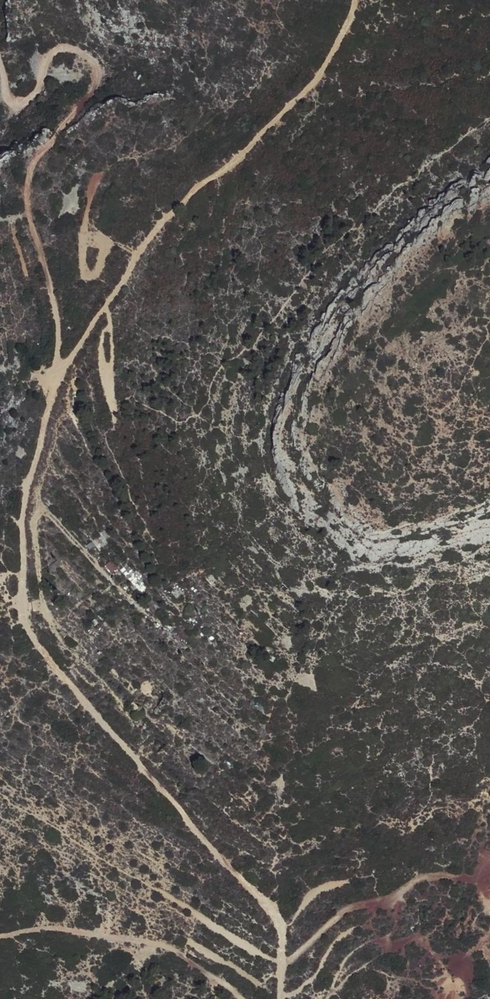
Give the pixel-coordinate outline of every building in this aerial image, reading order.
[(111,561),(105,566),(112,573),(117,568),(111,561)]
